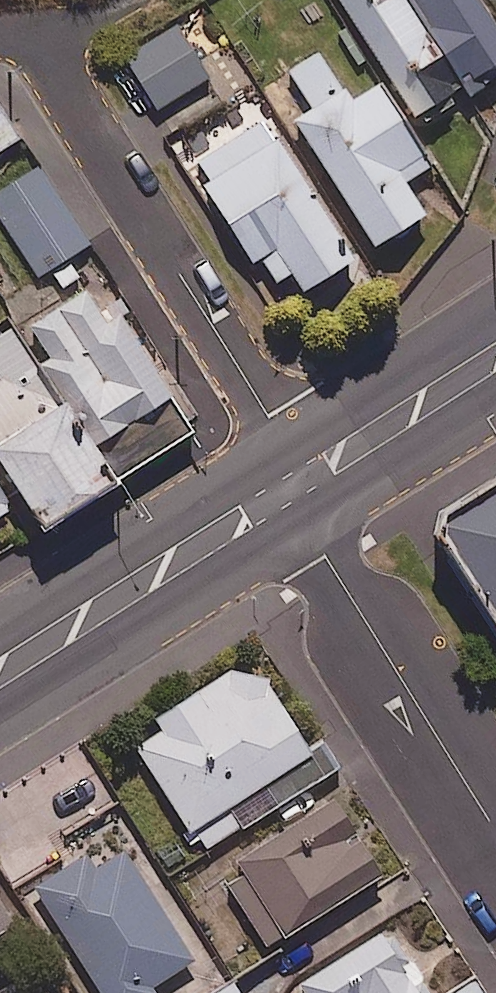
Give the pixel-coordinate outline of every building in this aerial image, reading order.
[(412,0),(340,0),(421,128),(472,96),(412,0)] [(472,96),(495,80),(495,25),(480,0),(412,0),(472,96)] [(221,95),(176,24),(120,59),(165,130),(221,95)] [(350,102),(318,52),(288,71),(312,108),(293,121),(373,245),(424,213),(403,181),(430,164),(378,83),(350,102)] [(0,108),(0,148),(19,136),(0,108)] [(352,258),(264,119),(191,165),(267,284),(290,270),(302,290),(352,258)] [(39,165),(0,189),(0,218),(36,276),(88,243),(39,165)] [(86,288),(0,340),(0,460),(39,524),(192,431),(119,311),(105,320),(86,288)] [(421,504),(414,524),(487,640),(495,634),(495,457),(421,504)] [(0,489),(0,514),(11,507),(0,489)] [(307,748),(252,658),(154,718),(161,730),(135,746),(200,852),(339,767),(322,739),(307,748)] [(381,875),(332,798),(218,870),(267,947),(381,875)] [(118,838),(28,890),(89,992),(139,992),(191,963),(118,838)] [(0,904),(0,932),(13,924),(0,904)] [(390,928),(297,985),(302,992),(429,992),(390,928)] [(41,965),(0,990),(0,992),(58,992),(41,965)] [(478,976),(450,992),(488,992),(478,976)] [(213,992),(239,992),(232,981),(213,992)]
